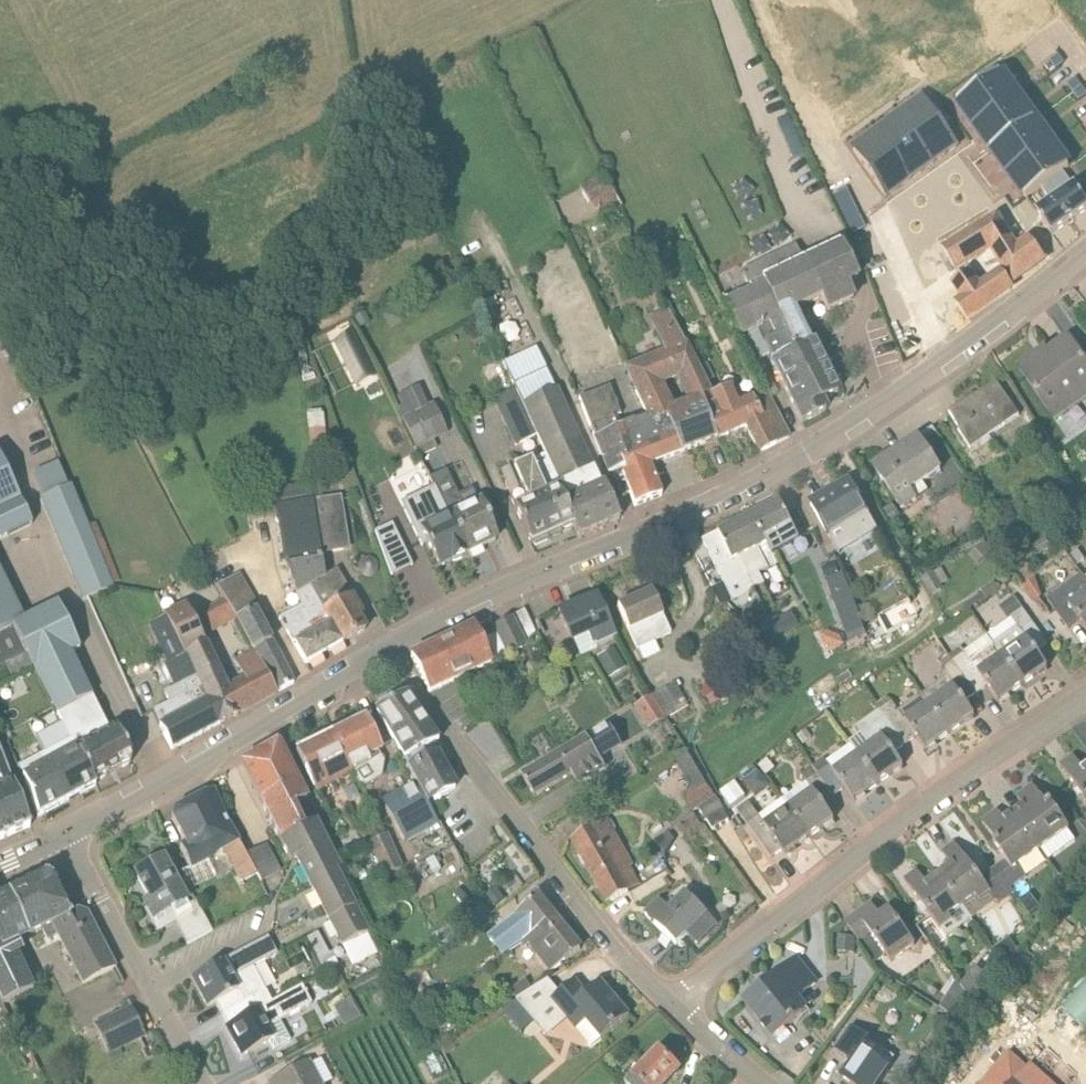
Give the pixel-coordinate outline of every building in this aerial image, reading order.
[(1063,62),(1057,54),(1049,60),(1055,68),(1063,62)] [(959,105),(976,130),(1020,99),(1002,75),(959,105)] [(1081,86),(1075,78),(1066,84),(1073,92),(1081,86)] [(1085,95),(1085,93),(1081,86),(1073,92),(1079,100),(1085,95)] [(934,156),(958,138),(928,96),(903,113),(934,156)] [(976,130),(993,153),(1036,123),(1020,99),(976,130)] [(910,172),(934,156),(903,113),(880,130),(910,172)] [(776,123),(793,159),(805,154),(788,117),(776,123)] [(993,153),(1010,177),(1053,146),(1036,123),(993,153)] [(886,190),(910,172),(880,130),(855,146),(886,190)] [(1010,177),(1027,201),(1070,170),(1053,146),(1010,177)] [(578,189),(593,211),(616,195),(601,173),(578,189)] [(1046,227),(1053,235),(1085,212),(1085,203),(1076,189),(1039,216),(1046,227)] [(833,196),(836,203),(849,196),(846,190),(833,196)] [(852,203),(849,196),(836,203),(840,209),(852,203)] [(843,215),(855,209),(852,203),(840,209),(843,215)] [(843,215),(846,221),(859,215),(855,209),(843,215)] [(849,228),(862,221),(859,215),(846,221),(849,228)] [(1013,289),(1011,287),(1026,276),(1045,262),(1045,263),(1046,262),(1030,238),(1028,236),(1018,244),(998,216),(996,218),(944,252),(924,265),(930,285),(944,311),(957,329),(1013,289)] [(852,234),(865,228),(862,221),(849,228),(852,234)] [(595,237),(607,231),(603,223),(591,229),(595,237)] [(770,356),(802,423),(826,411),(821,402),(838,393),(797,310),(821,298),(827,312),(853,300),(846,286),(856,281),(841,249),(805,266),(797,249),(743,274),(752,293),(725,306),(754,365),(770,356)] [(497,283),(474,293),(479,305),(502,296),(497,283)] [(652,308),(662,302),(652,285),(642,291),(652,308)] [(370,322),(365,313),(354,319),(358,328),(370,322)] [(651,424),(658,421),(661,429),(670,425),(681,452),(717,438),(705,409),(715,406),(711,399),(704,384),(700,376),(697,369),(674,323),(655,331),(656,334),(655,334),(665,354),(627,372),(636,391),(648,417),(651,424)] [(344,366),(365,355),(353,333),(332,343),(344,366)] [(1054,351),(1040,361),(1036,356),(1019,368),(1054,419),(1085,397),(1085,363),(1070,340),(1054,351)] [(707,364),(697,369),(700,376),(704,384),(715,378),(707,364)] [(997,383),(950,415),(960,430),(958,431),(971,449),(1019,416),(997,383)] [(429,408),(419,386),(395,398),(400,407),(397,409),(421,458),(438,449),(433,440),(446,434),(432,406),(429,408)] [(613,474),(622,497),(630,494),(635,507),(662,496),(650,465),(681,452),(670,425),(661,429),(658,421),(651,424),(648,417),(621,428),(616,417),(621,416),(609,387),(579,399),(609,475),(613,474)] [(523,406),(523,405),(516,390),(494,400),(515,446),(536,436),(523,406)] [(563,503),(573,526),(578,537),(579,537),(579,538),(619,520),(604,485),(601,487),(556,390),(523,405),(523,406),(536,436),(545,456),(565,502),(563,503)] [(728,391),(711,399),(715,406),(705,409),(717,438),(745,427),(760,453),(789,437),(766,393),(736,408),(728,391)] [(325,451),(323,428),(308,430),(310,453),(325,451)] [(902,509),(917,499),(929,491),(923,482),(941,470),(919,438),(874,469),(902,509)] [(561,531),(573,526),(563,503),(565,502),(545,456),(530,462),(520,466),(518,462),(511,465),(524,492),(510,499),(531,545),(534,543),(535,546),(548,541),(547,537),(550,536),(550,538),(562,533),(561,531)] [(32,523),(0,462),(0,540),(32,523)] [(440,491),(455,485),(450,470),(435,476),(440,491)] [(850,482),(811,505),(836,550),(860,536),(853,524),(869,515),(850,482)] [(310,483),(304,484),(277,489),(280,508),(277,509),(287,566),(297,594),(303,606),(290,613),(296,625),(287,631),(306,665),(342,644),(310,588),(326,578),(322,552),(313,503),(310,483)] [(39,499),(82,600),(115,586),(72,486),(39,499)] [(488,525),(490,524),(480,504),(472,489),(458,496),(455,489),(439,497),(444,508),(443,508),(448,519),(450,518),(467,555),(495,541),(488,525)] [(348,548),(339,499),(313,503),(322,552),(348,548)] [(753,516),(772,554),(800,540),(781,502),(753,516)] [(892,504),(883,511),(892,524),(901,517),(892,504)] [(416,521),(438,569),(453,562),(456,562),(462,559),(464,556),(467,555),(450,518),(448,519),(435,526),(430,515),(416,521)] [(753,516),(719,533),(733,561),(740,558),(749,576),(726,588),(732,600),(764,584),(758,571),(768,566),(769,568),(777,564),(772,554),(753,516)] [(412,566),(392,525),(376,532),(391,576),(412,566)] [(703,541),(726,588),(749,576),(740,558),(733,561),(719,533),(703,541)] [(1046,539),(1029,549),(1036,558),(1052,548),(1046,539)] [(1025,566),(1036,558),(1029,549),(1025,542),(1015,549),(1025,566)] [(984,543),(969,556),(977,565),(992,551),(984,543)] [(1025,566),(1015,549),(1007,554),(1018,571),(1025,566)] [(1078,552),(1070,558),(1077,566),(1085,560),(1078,552)] [(378,568),(378,567),(378,566),(378,565),(378,564),(377,563),(377,562),(376,562),(376,561),(375,560),(374,559),(373,559),(372,558),(371,558),(370,558),(369,557),(368,557),(367,557),(367,558),(366,558),(365,558),(364,558),(363,559),(362,560),(361,560),(361,561),(360,562),(359,563),(359,564),(359,565),(359,566),(358,566),(358,567),(358,568),(359,569),(359,570),(359,571),(360,572),(360,573),(361,574),(362,575),(363,575),(363,576),(364,576),(365,577),(366,577),(367,577),(368,577),(369,577),(370,577),(371,577),(372,577),(372,576),(373,576),(374,575),(375,575),(375,574),(376,574),(376,573),(377,572),(377,571),(378,571),(378,570),(378,569),(378,568)] [(822,569),(826,580),(840,575),(836,564),(822,569)] [(25,619),(0,571),(0,636),(13,630),(11,626),(25,619)] [(889,591),(904,584),(897,571),(883,577),(889,591)] [(361,614),(342,582),(336,572),(326,578),(310,588),(342,644),(365,630),(357,617),(361,614)] [(845,573),(840,575),(826,580),(825,581),(843,632),(863,625),(845,573)] [(1082,574),(1048,600),(1068,629),(1080,620),(1085,629),(1085,579),(1082,574)] [(263,632),(253,612),(259,609),(239,575),(216,588),(223,599),(236,621),(253,651),(255,650),(279,692),(294,684),(265,631),(263,632)] [(638,649),(671,634),(663,616),(652,591),(618,607),(629,631),(638,649)] [(1011,617),(1023,609),(1014,597),(999,608),(1008,620),(1011,617)] [(910,598),(878,615),(888,635),(921,618),(910,598)] [(236,621),(223,599),(200,611),(212,634),(236,621)] [(597,599),(561,616),(572,640),(588,634),(592,642),(589,643),(593,654),(597,646),(615,637),(597,599)] [(127,755),(130,754),(117,729),(110,733),(99,712),(91,696),(94,695),(73,654),(82,649),(57,602),(25,619),(11,626),(13,630),(27,656),(57,715),(57,714),(70,738),(76,750),(77,749),(94,783),(98,781),(102,780),(105,777),(107,775),(105,772),(117,765),(119,769),(122,768),(126,767),(129,764),(131,763),(127,755)] [(239,716),(238,713),(217,667),(186,608),(168,615),(197,678),(201,687),(219,725),(239,716)] [(988,635),(989,637),(994,645),(994,644),(1023,685),(1048,667),(1037,652),(1048,644),(1023,609),(1011,617),(1012,619),(988,635)] [(526,615),(524,611),(493,628),(496,634),(480,643),(471,628),(411,657),(430,693),(507,654),(508,655),(526,646),(524,642),(537,635),(526,614),(526,615)] [(197,678),(168,615),(150,624),(169,663),(165,665),(175,688),(197,678)] [(767,643),(791,630),(783,615),(759,628),(767,643)] [(13,630),(0,636),(0,669),(5,667),(25,656),(27,656),(13,630)] [(737,631),(723,640),(737,663),(739,662),(742,666),(760,654),(747,632),(741,636),(737,631)] [(1023,685),(994,644),(994,645),(989,637),(953,662),(961,673),(977,695),(988,687),(999,702),(1023,685)] [(612,648),(596,658),(609,678),(625,668),(612,648)] [(251,707),(277,693),(264,670),(259,660),(259,661),(253,651),(237,660),(247,678),(240,683),(251,707)] [(11,678),(31,668),(25,656),(5,667),(11,678)] [(961,673),(953,662),(942,670),(954,687),(930,704),(950,733),(974,716),(965,703),(977,695),(961,673)] [(733,695),(724,679),(702,692),(711,708),(733,695)] [(675,682),(653,696),(667,719),(689,704),(675,682)] [(219,725),(201,687),(187,695),(195,709),(190,711),(182,697),(154,712),(160,727),(160,728),(172,751),(219,725)] [(926,750),(950,733),(930,704),(923,695),(899,712),(892,703),(881,711),(905,746),(916,738),(926,750)] [(667,719),(653,696),(635,708),(649,730),(667,719)] [(414,782),(427,804),(456,788),(444,769),(438,772),(431,760),(438,757),(437,756),(430,759),(425,749),(438,742),(406,697),(377,712),(396,742),(405,759),(402,761),(414,782)] [(871,747),(859,755),(879,784),(903,766),(894,754),(905,746),(881,711),(857,728),(871,747)] [(375,734),(366,717),(334,733),(352,770),(351,771),(362,789),(381,778),(368,757),(377,752),(378,742),(375,734)] [(334,733),(296,752),(308,776),(314,791),(333,782),(351,771),(352,770),(334,733)] [(70,738),(44,752),(70,801),(96,786),(94,783),(77,749),(76,750),(70,738)] [(588,739),(561,756),(572,775),(578,784),(605,767),(588,739)] [(303,829),(303,828),(292,809),(308,801),(277,745),(241,765),(281,842),(303,829)] [(31,827),(0,750),(0,840),(31,827)] [(70,801),(44,752),(18,766),(38,817),(39,817),(70,801)] [(855,801),(879,784),(859,755),(834,772),(825,760),(814,767),(819,775),(834,796),(845,788),(855,801)] [(572,775),(561,756),(523,779),(535,797),(572,775)] [(1083,769),(1073,756),(1061,765),(1085,800),(1085,767),(1083,769)] [(774,769),(767,760),(759,767),(766,775),(774,769)] [(789,809),(810,837),(834,820),(823,804),(834,796),(819,775),(814,767),(802,776),(813,792),(789,809)] [(759,772),(758,773),(745,783),(755,797),(770,786),(759,772)] [(695,813),(716,799),(704,781),(683,795),(695,813)] [(424,805),(427,804),(414,782),(381,802),(405,843),(436,825),(424,805)] [(723,794),(735,810),(749,799),(738,784),(723,794)] [(1024,806),(1014,813),(1041,850),(1069,829),(1051,804),(1048,807),(1033,786),(1017,797),(1024,806)] [(225,850),(235,871),(242,883),(256,875),(239,841),(238,841),(213,791),(174,811),(172,819),(186,846),(181,849),(190,869),(225,850)] [(707,821),(724,811),(716,799),(699,810),(706,822),(707,821)] [(810,837),(789,809),(783,800),(759,817),(749,803),(737,811),(771,858),(774,856),(773,856),(781,850),(782,851),(782,850),(785,855),(810,837)] [(713,831),(729,821),(724,811),(707,821),(713,831)] [(1018,866),(1041,850),(1014,813),(1004,820),(998,811),(982,822),(998,843),(995,846),(1006,861),(995,869),(1010,889),(1010,888),(1026,876),(1018,866)] [(303,829),(281,842),(291,861),(297,858),(327,843),(316,821),(303,828),(303,829)] [(611,903),(629,892),(619,873),(631,867),(605,822),(575,840),(611,903)] [(368,843),(384,877),(403,868),(387,834),(368,843)] [(266,843),(247,853),(261,880),(280,870),(266,843)] [(297,858),(308,880),(336,866),(339,864),(327,843),(297,858)] [(952,866),(939,875),(972,919),(995,902),(998,905),(1014,893),(1010,888),(1010,889),(995,869),(982,879),(955,843),(942,852),(952,866)] [(178,885),(163,859),(135,874),(150,900),(145,903),(151,914),(149,920),(157,933),(175,923),(187,944),(212,930),(196,902),(189,906),(178,886),(178,885)] [(325,913),(353,899),(336,866),(308,880),(325,913)] [(947,938),(972,919),(939,875),(927,884),(917,870),(904,880),(947,938)] [(71,914),(53,879),(45,875),(7,894),(7,895),(0,898),(0,1002),(2,1006),(33,991),(11,946),(46,928),(71,914)] [(485,895),(494,907),(505,899),(496,887),(485,895)] [(717,924),(707,914),(686,894),(670,911),(660,901),(652,909),(662,919),(656,925),(677,946),(687,935),(698,945),(717,924)] [(540,933),(557,919),(539,896),(513,917),(529,938),(537,930),(540,933)] [(330,921),(353,965),(377,953),(367,934),(370,933),(353,899),(325,913),(330,922),(330,921)] [(474,928),(492,917),(483,904),(466,916),(474,928)] [(880,916),(872,904),(846,923),(863,947),(874,938),(892,962),(915,944),(890,909),(880,916)] [(319,909),(307,915),(311,924),(324,917),(319,909)] [(47,942),(52,939),(59,936),(84,985),(116,969),(117,968),(88,913),(80,910),(71,914),(46,928),(41,930),(47,942)] [(537,930),(529,938),(523,942),(527,947),(531,944),(552,972),(582,949),(557,919),(540,933),(537,930)] [(307,940),(313,952),(325,946),(319,934),(307,940)] [(268,937),(265,938),(195,976),(200,984),(196,986),(208,1007),(215,1003),(221,1014),(245,1002),(233,979),(278,955),(268,937)] [(855,938),(838,937),(837,953),(855,954),(855,938)] [(1008,938),(994,949),(1008,967),(1022,956),(1008,938)] [(338,966),(331,952),(317,960),(324,973),(338,966)] [(816,983),(797,959),(744,1002),(773,1037),(802,1013),(794,1002),(816,983)] [(974,965),(960,987),(971,994),(985,972),(974,965)] [(1059,1007),(1085,1030),(1085,1029),(1085,978),(1059,1007)] [(526,979),(511,990),(517,999),(532,989),(526,979)] [(547,1037),(567,1020),(568,1019),(576,1029),(586,1021),(602,1040),(630,1016),(602,982),(587,994),(575,980),(530,1017),(517,1002),(503,1012),(522,1035),(535,1023),(547,1037)] [(242,1057),(269,1042),(274,1052),(292,1042),(280,1021),(312,1004),(302,986),(258,1010),(252,998),(245,1002),(221,1014),(228,1026),(226,1027),(227,1028),(230,1027),(234,1034),(231,1036),(242,1057)] [(955,997),(946,1010),(955,1016),(964,1003),(955,997)] [(343,1027),(361,1017),(350,998),(333,1008),(343,1027)] [(94,1026),(107,1054),(146,1035),(132,1007),(94,1026)] [(933,1017),(934,1029),(946,1028),(945,1016),(933,1017)] [(848,1083),(878,1083),(888,1068),(875,1059),(878,1055),(866,1047),(870,1041),(852,1029),(837,1051),(854,1063),(842,1080),(848,1083)] [(660,1050),(628,1083),(668,1083),(681,1071),(660,1050)] [(309,1064),(310,1063),(310,1062),(269,1083),(320,1083),(309,1064)] [(997,1072),(987,1083),(1011,1083),(997,1072)] [(1030,1075),(1021,1083),(1040,1083),(1030,1075)]
